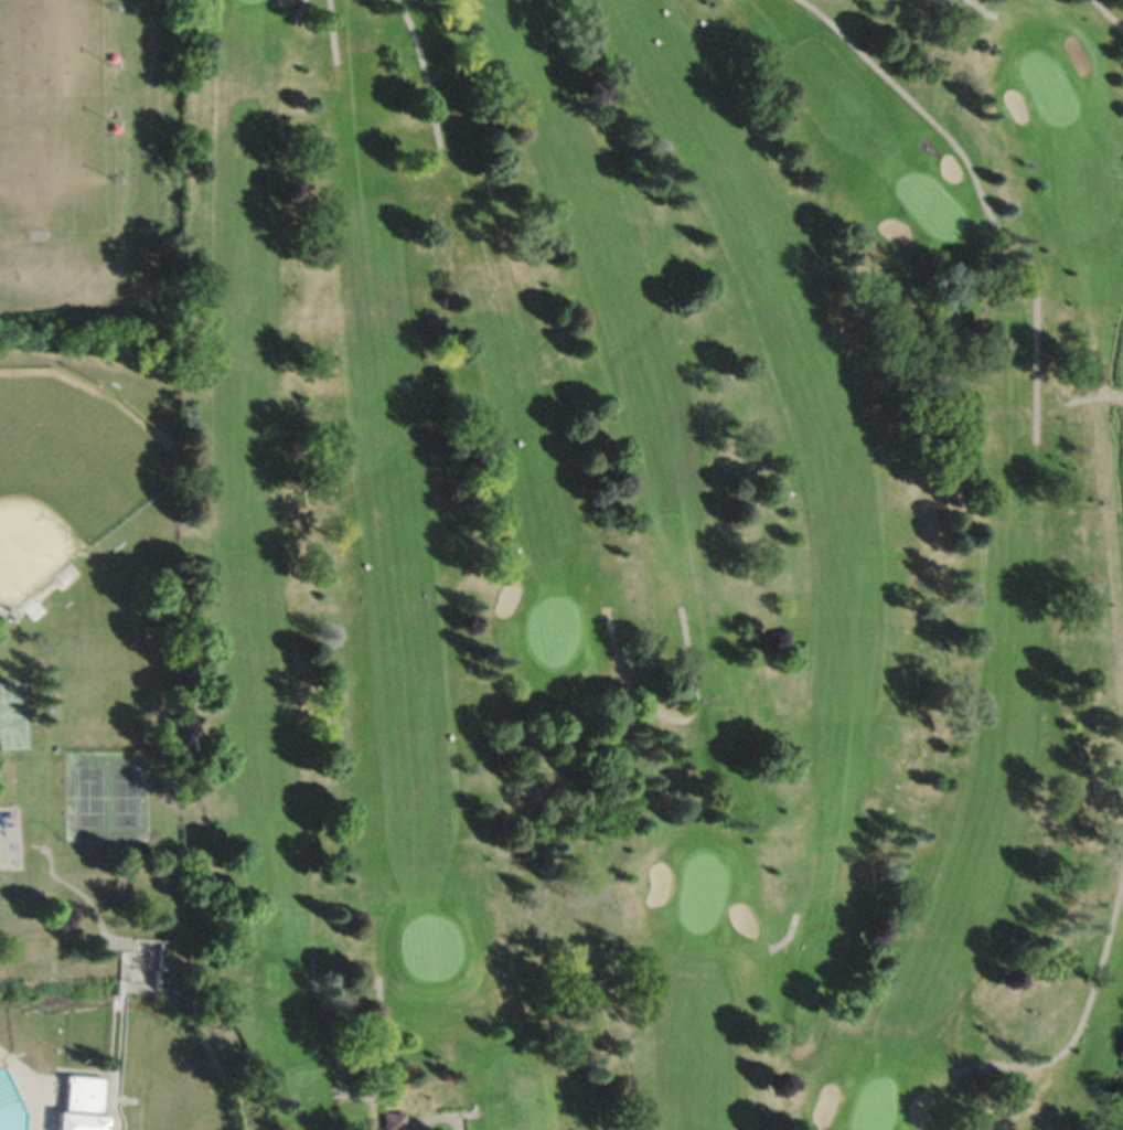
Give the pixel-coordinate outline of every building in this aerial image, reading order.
[(62,1107),(56,1107),(54,1129),(108,1129),(109,1116),(104,1116),(108,1078),(65,1074),(62,1107)]
